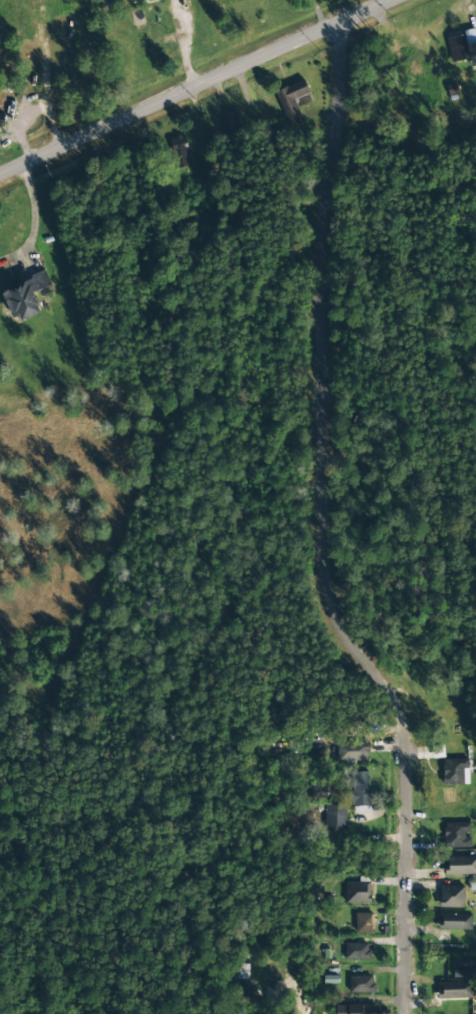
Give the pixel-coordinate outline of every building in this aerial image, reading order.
[(451,62),(468,58),(462,35),(445,39),(451,62)] [(302,122),(294,99),(309,93),(304,80),(276,91),(289,126),(302,122)] [(236,137),(236,113),(224,112),(223,137),(236,137)] [(188,168),(187,138),(171,138),(172,168),(188,168)] [(1,291),(13,322),(40,312),(32,293),(51,286),(46,273),(1,291)] [(338,743),(338,761),(368,761),(368,743),(338,743)] [(309,752),(309,764),(326,763),(326,751),(309,752)] [(442,785),(468,784),(468,759),(442,759),(442,785)] [(368,772),(352,772),(352,792),(348,792),(348,806),(369,805),(368,772)] [(346,805),(325,804),(324,830),(345,830),(346,805)] [(470,823),(444,823),(444,848),(470,848),(471,835),(470,835),(470,823)] [(444,875),(475,874),(475,857),(444,858),(444,875)] [(346,904),(371,903),(370,882),(345,882),(346,904)] [(464,908),(464,886),(439,886),(439,908),(464,908)] [(373,913),(354,914),(355,934),(373,933),(373,913)] [(471,930),(472,914),(438,914),(438,930),(471,930)] [(344,959),(369,960),(369,944),(344,943),(344,959)] [(475,977),(475,970),(475,959),(452,960),(453,978),(475,977)] [(349,993),(373,993),(374,977),(349,976),(349,993)] [(438,999),(472,998),(471,981),(437,982),(438,999)] [(336,1013),(377,1013),(377,1005),(336,1005),(336,1013)]
